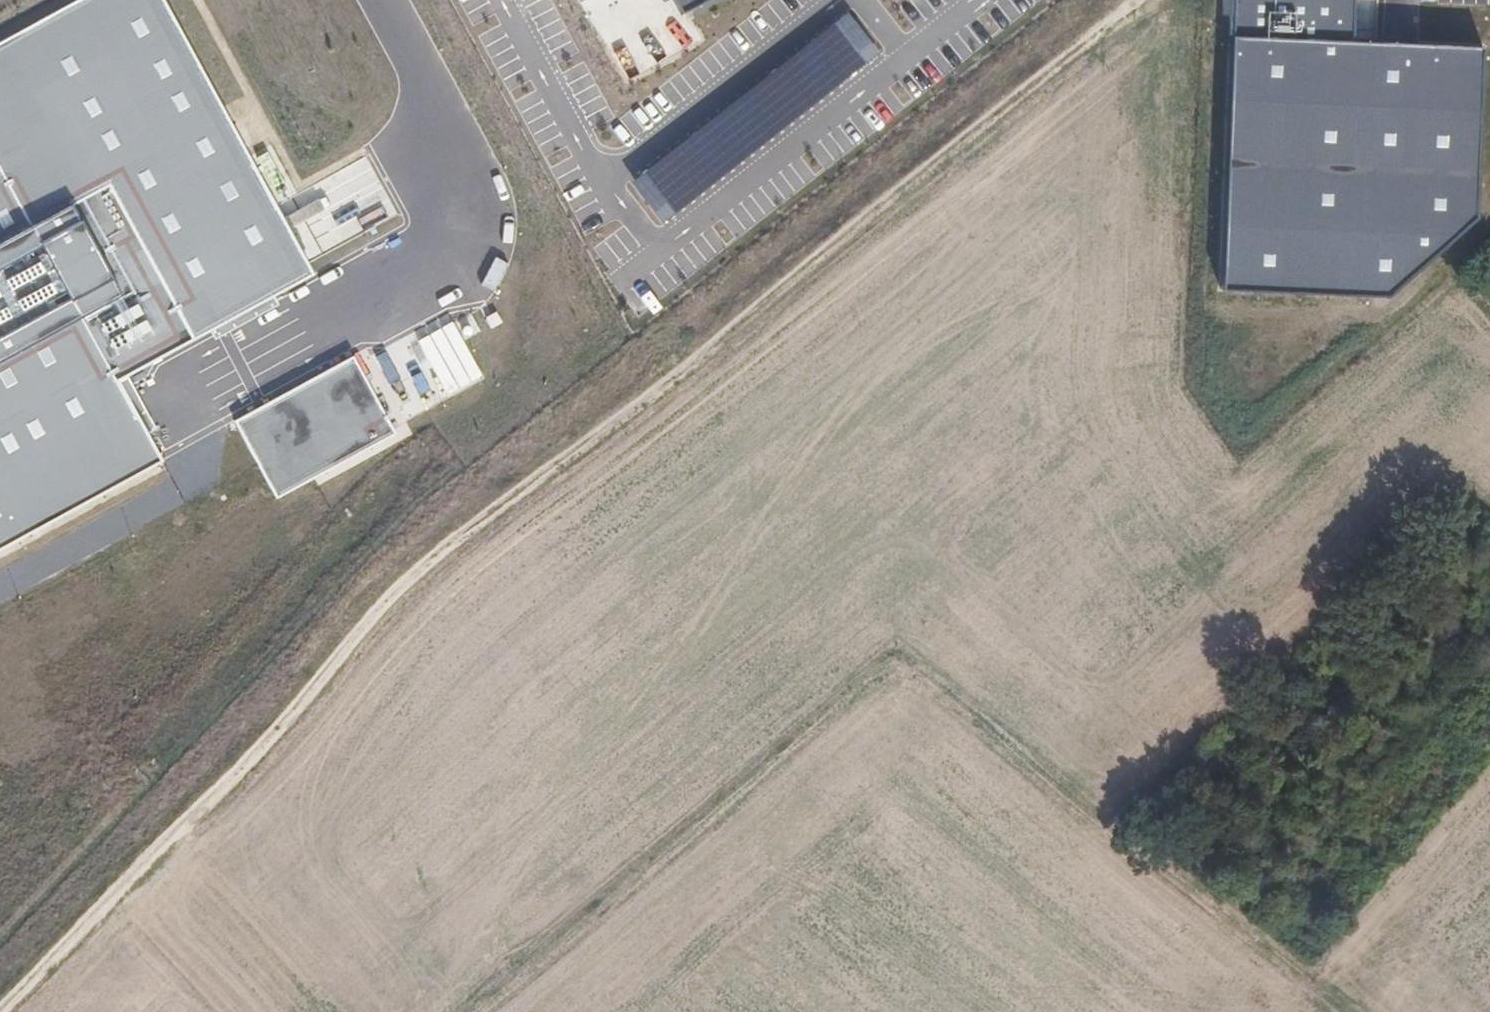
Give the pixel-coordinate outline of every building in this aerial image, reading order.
[(316,274),(166,0),(77,0),(0,42),(0,549),(163,460),(119,381),(316,274)] [(680,16),(710,0),(671,0),(680,16)] [(1234,38),(1355,43),(1357,0),(1236,0),(1234,38)] [(641,172),(629,181),(661,222),(673,213),(866,63),(878,53),(846,12),(833,22),(641,172)] [(1355,43),(1234,38),(1224,293),(1393,300),(1479,219),(1486,48),(1355,43)] [(394,431),(354,357),(235,421),(277,498),(394,431)]
